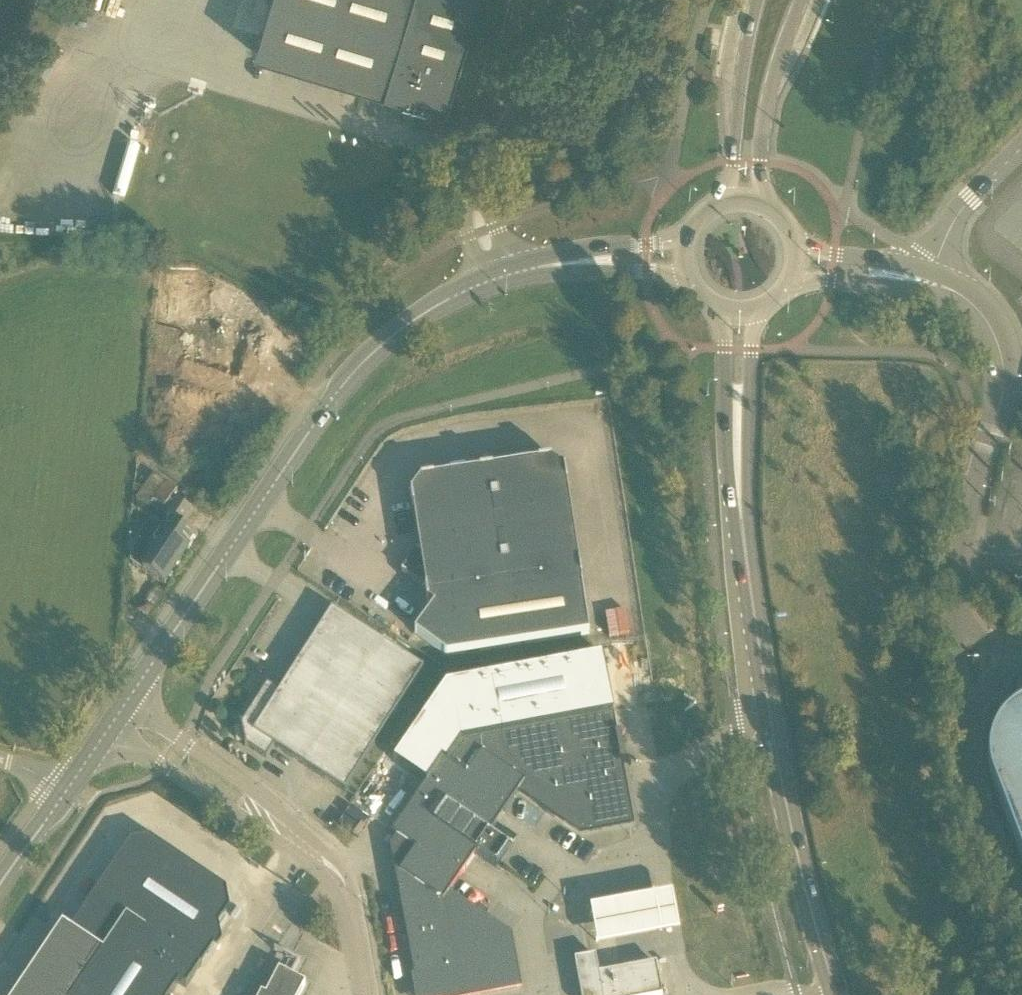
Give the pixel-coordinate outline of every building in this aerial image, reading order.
[(372,0),(270,0),(254,52),(259,53),(259,54),(347,81),(372,0)] [(347,81),(384,92),(386,87),(442,104),(452,71),(457,72),(479,0),(372,0),(347,81)] [(411,494),(419,548),(420,552),(418,550),(417,551),(421,554),(406,573),(403,571),(402,572),(426,589),(428,602),(434,607),(415,634),(447,657),(590,635),(581,578),(582,578),(565,470),(552,460),(421,480),(411,494)] [(165,527),(158,523),(166,528),(163,534),(188,551),(197,537),(183,528),(194,512),(177,501),(173,498),(177,492),(153,476),(137,501),(149,509),(151,507),(170,520),(165,527)] [(274,746),(345,792),(424,669),(332,611),(280,693),(268,686),(242,726),(246,745),(267,758),(274,746)] [(988,755),(989,768),(992,781),(1005,816),(1010,828),(1012,835),(1013,838),(1021,861),(1021,681),(1019,685),(1018,689),(1016,694),(1016,698),(1016,702),(1016,703),(1017,706),(1018,707),(1005,718),(1004,719),(996,730),(991,742),(988,755)] [(509,734),(520,792),(547,811),(546,813),(554,818),(555,816),(581,834),(631,824),(611,715),(509,734)] [(490,836),(520,792),(509,734),(461,743),(447,765),(443,762),(393,835),(397,838),(390,847),(401,905),(449,896),(477,854),(496,867),(509,849),(490,836)] [(194,978),(218,943),(215,931),(230,910),(226,890),(149,839),(130,843),(71,931),(69,930),(33,983),(24,994),(172,994),(179,985),(186,990),(194,978)] [(401,905),(418,994),(481,994),(519,988),(510,938),(484,920),(486,918),(477,912),(476,915),(449,896),(401,905)] [(598,958),(681,943),(674,902),(591,917),(598,958)] [(658,968),(658,963),(600,974),(597,955),(574,960),(581,994),(662,994),(659,977),(660,976),(658,968)] [(306,985),(279,971),(267,994),(301,994),(306,985)]
